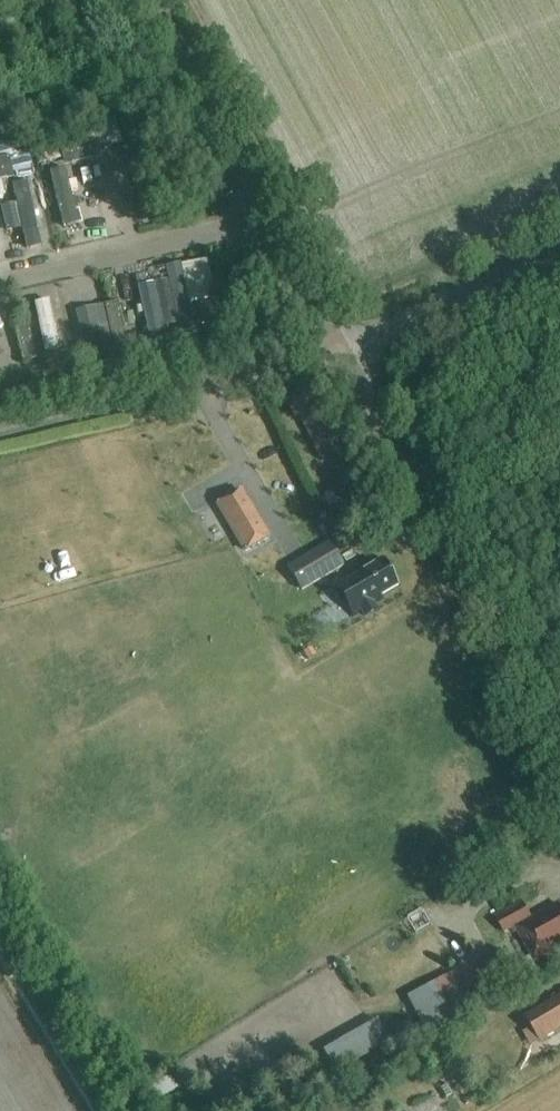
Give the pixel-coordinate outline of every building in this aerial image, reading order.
[(96,138),(78,142),(83,162),(101,158),(96,138)] [(78,142),(60,146),(65,166),(83,162),(78,142)] [(9,157),(0,159),(0,180),(14,177),(9,157)] [(111,164),(90,169),(106,234),(127,229),(111,164)] [(79,171),(58,176),(74,240),(95,235),(79,171)] [(25,178),(3,183),(19,248),(40,243),(25,178)] [(180,260),(159,265),(175,330),(196,324),(180,260)] [(50,288),(28,293),(44,358),(66,352),(50,288)] [(224,296),(211,299),(215,318),(217,328),(230,326),(224,296)] [(202,321),(210,319),(215,318),(211,299),(198,302),(202,321)] [(113,341),(126,338),(118,302),(104,305),(113,341)] [(82,341),(100,337),(94,310),(76,314),(82,341)] [(23,361),(37,359),(28,323),(15,326),(23,361)] [(243,553),(270,537),(242,490),(215,506),(243,553)] [(301,591),(343,566),(319,525),(304,534),(315,551),(287,567),(281,557),(250,576),(265,600),(295,581),(301,591)] [(390,573),(383,561),(365,572),(363,570),(357,573),(358,575),(337,588),(354,617),(382,601),(379,596),(389,590),(390,592),(396,589),(394,587),(397,585),(395,582),(397,581),(392,572),(390,573)] [(520,901),(493,917),(504,935),(514,929),(535,965),(559,950),(559,909),(557,904),(531,919),(520,901)] [(508,983),(495,960),(478,970),(474,963),(452,976),(469,1005),(508,983)] [(503,1009),(515,1003),(509,992),(498,998),(503,1009)] [(526,1017),(532,1026),(523,1031),(532,1047),(559,1030),(559,997),(526,1017)] [(342,1070),(394,1041),(381,1017),(329,1045),(342,1070)]
